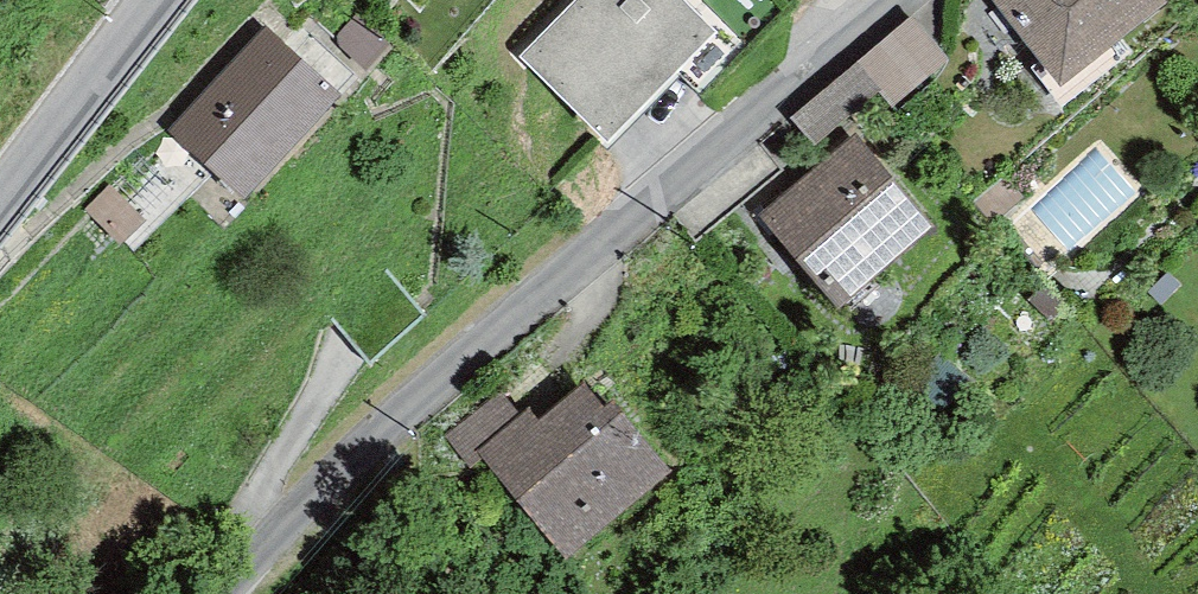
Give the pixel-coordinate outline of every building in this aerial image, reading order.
[(610,145),(717,33),(683,0),(576,0),(521,56),(610,145)] [(1061,85),(1169,0),(994,0),(1061,85)] [(391,43),(358,13),(335,40),(368,69),(391,43)] [(949,59),(912,17),(857,63),(879,90),(893,106),(949,59)] [(341,95),(265,26),(171,130),(247,199),(341,95)] [(879,90),(857,63),(791,118),(814,144),(879,90)] [(763,215),(840,305),(931,228),(854,138),(763,215)] [(480,456),(567,558),(671,471),(613,400),(604,406),(585,382),(540,421),(529,407),(521,414),(475,451),(480,456)] [(475,451),(521,414),(501,389),(444,435),(468,466),(480,456),(475,451)]
